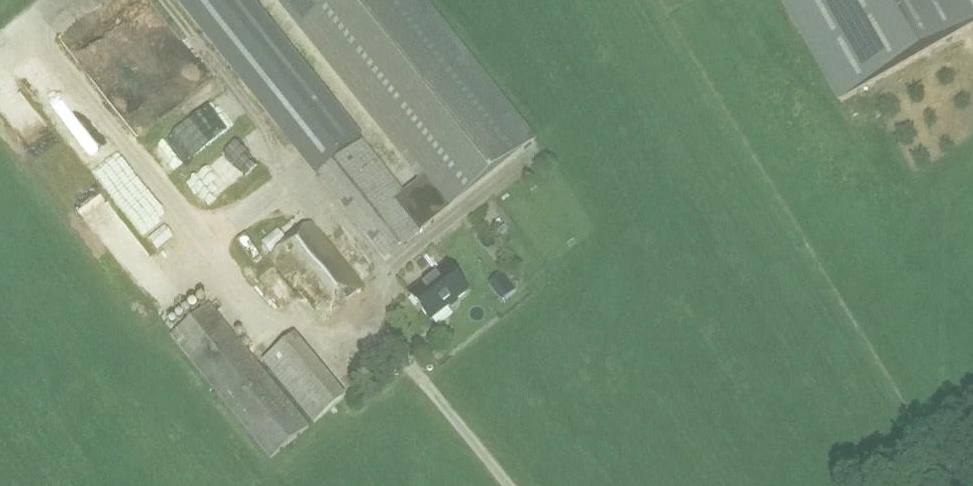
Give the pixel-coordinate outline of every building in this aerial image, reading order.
[(362,141),(249,0),(177,0),(318,176),(325,170),(326,170),(362,141)] [(300,27),(423,176),(404,191),(430,223),(535,137),(422,0),(278,0),(300,27)] [(841,101),(972,26),(972,0),(783,0),(841,101)] [(135,21),(129,29),(141,39),(148,30),(135,21)] [(139,87),(115,105),(130,126),(194,79),(174,53),(149,71),(156,79),(141,90),(139,87)] [(123,202),(167,162),(153,146),(134,164),(136,166),(111,189),(123,202)] [(366,286),(312,222),(271,256),(325,320),(366,286)] [(469,290),(448,264),(410,293),(431,320),(469,290)] [(229,326),(228,327),(209,304),(171,336),(190,359),(271,458),(310,426),(229,326)] [(290,335),(259,358),(307,422),(338,398),(290,335)]
